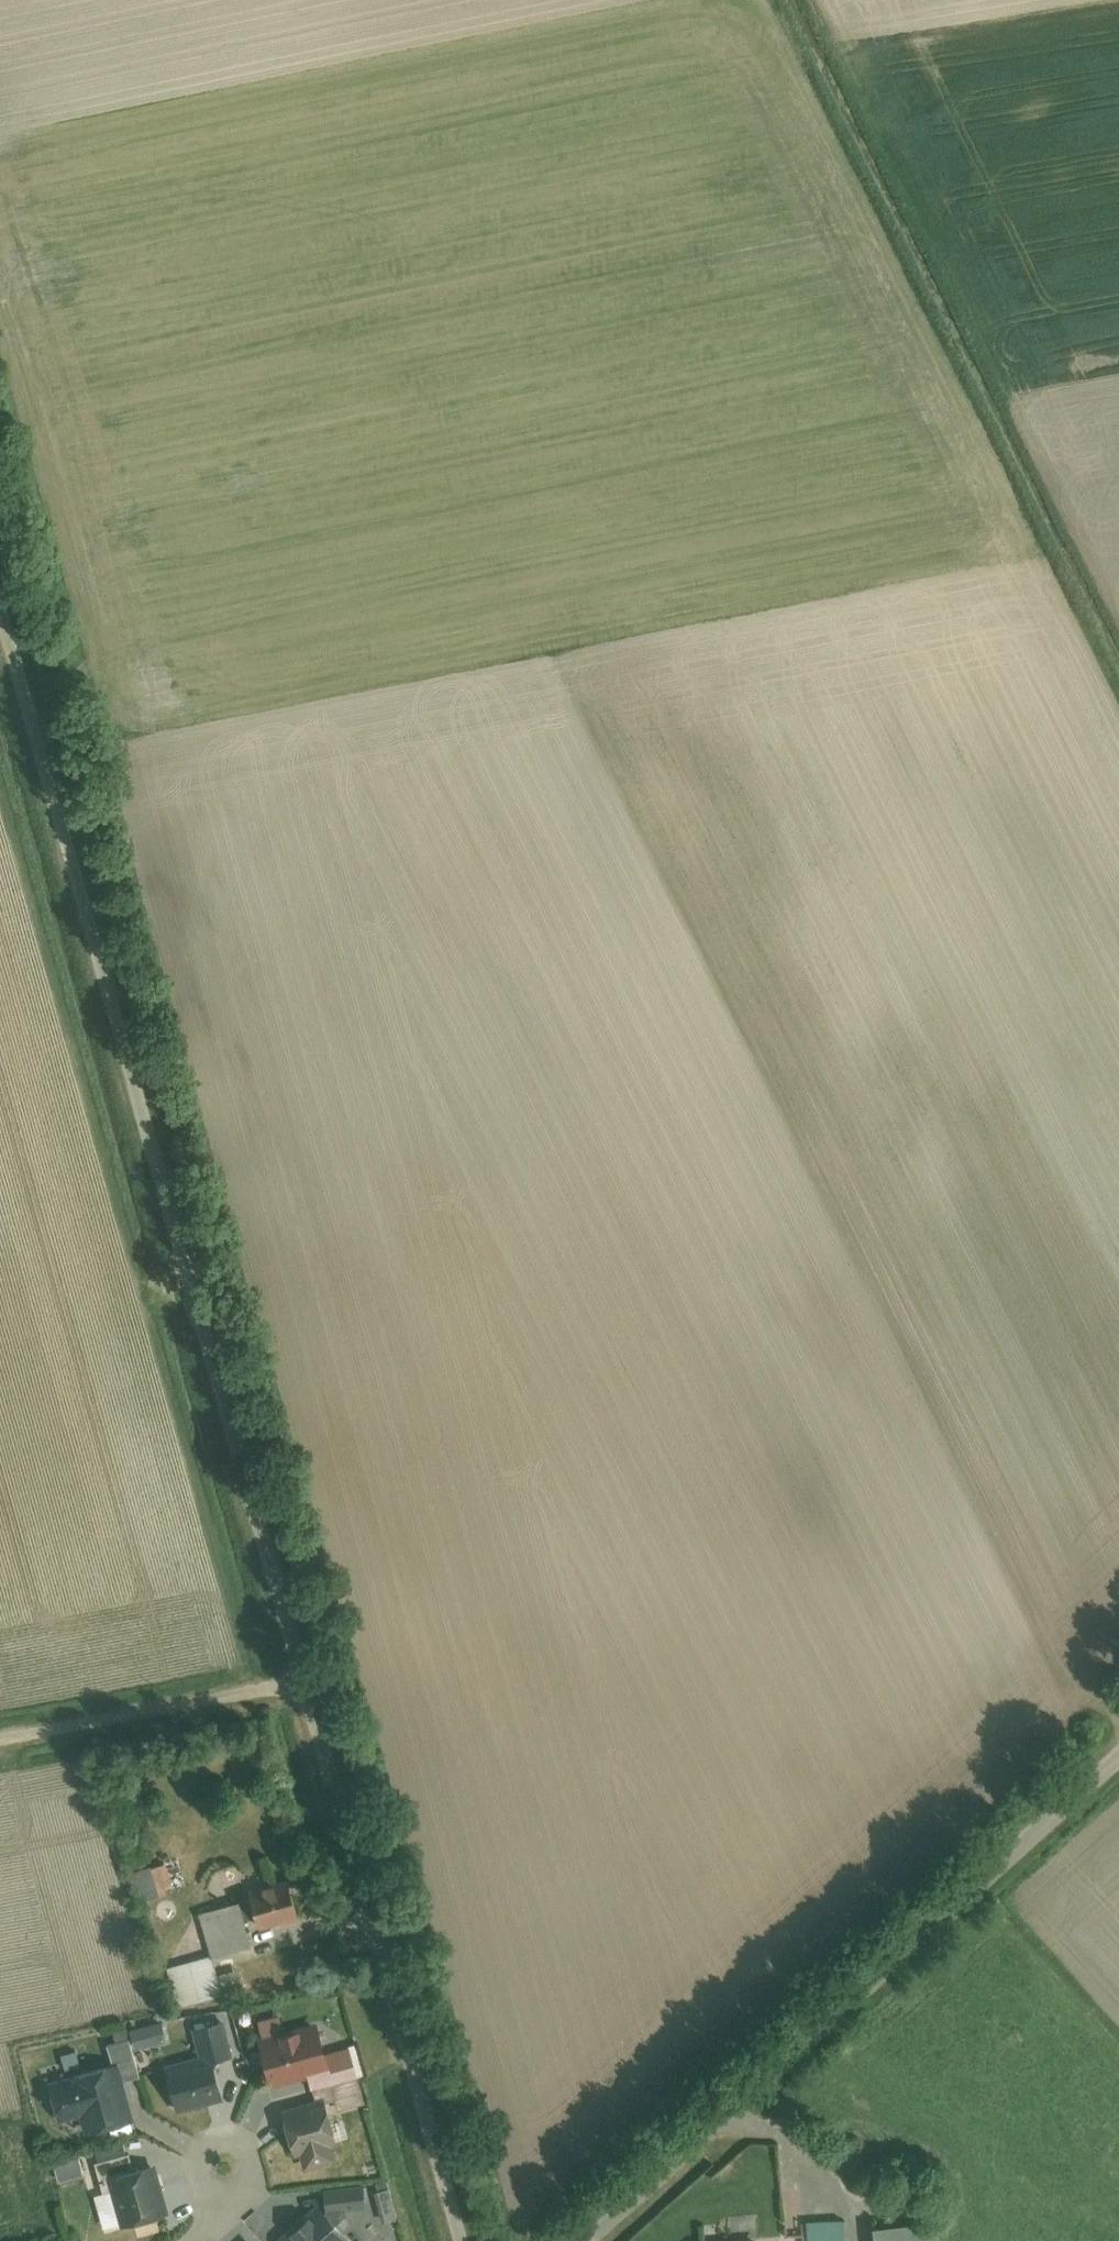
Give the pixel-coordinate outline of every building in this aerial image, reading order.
[(140,1875),(146,1895),(177,1885),(171,1866),(140,1875)] [(293,1911),(283,1877),(228,1893),(232,1905),(196,1916),(206,1949),(252,1937),(248,1924),(293,1911)] [(222,1947),(175,1957),(184,2003),(231,1994),(222,1947)] [(317,2016),(261,2031),(272,2075),(305,2066),(312,2090),(337,2084),(342,2102),(364,2096),(349,2040),(325,2047),(317,2016)] [(83,2109),(88,2128),(132,2115),(122,2079),(139,2074),(127,2036),(105,2042),(110,2058),(78,2067),(80,2074),(53,2082),(63,2115),(83,2109)] [(168,2065),(178,2111),(227,2101),(223,2084),(233,2082),(226,2046),(207,2050),(208,2057),(168,2065)] [(325,2096),(285,2108),(296,2145),(303,2143),(309,2162),(336,2154),(331,2137),(337,2135),(325,2096)] [(96,2180),(105,2177),(119,2224),(169,2209),(152,2153),(132,2159),(130,2150),(91,2161),(96,2180)] [(325,2188),(328,2206),(369,2201),(367,2183),(325,2188)] [(347,2234),(321,2207),(286,2240),(340,2240),(347,2234)] [(874,2220),(877,2240),(935,2240),(932,2213),(874,2220)]
